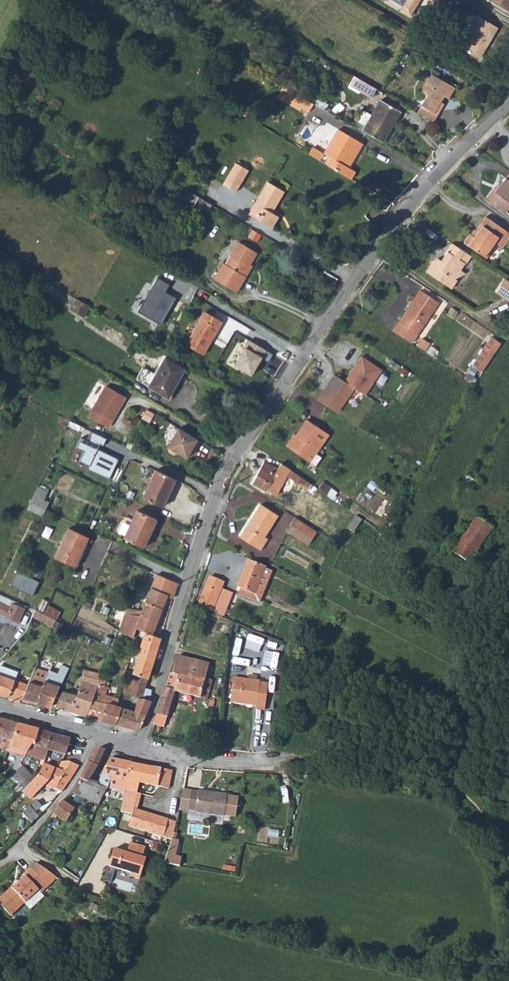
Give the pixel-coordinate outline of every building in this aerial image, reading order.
[(400,11),(411,17),(421,0),(406,0),(400,11)] [(508,10),(508,0),(491,0),(508,10)] [(478,17),(461,49),(479,59),(483,51),(486,52),(499,29),(478,17)] [(357,79),(324,59),(322,63),(325,65),(323,68),(353,85),(357,79)] [(419,114),(435,124),(439,116),(436,115),(443,103),(446,98),(450,100),(457,89),(433,76),(423,93),(429,97),(419,114)] [(379,91),(357,79),(353,85),(352,87),(374,100),(379,91)] [(319,110),(287,91),(281,101),(294,109),(296,106),(314,117),(319,110)] [(382,103),(363,135),(382,147),(401,114),(382,103)] [(436,115),(439,116),(446,105),(443,103),(436,115)] [(333,161),(329,167),(351,180),(356,173),(350,169),(347,167),(361,145),(339,132),(324,155),(329,158),(333,161)] [(364,146),(361,145),(347,167),(350,169),(364,146)] [(329,158),(325,165),(329,167),(333,161),(329,158)] [(189,165),(180,160),(178,165),(186,170),(189,165)] [(238,160),(235,164),(245,170),(248,165),(238,160)] [(233,163),(222,182),(235,189),(246,171),(245,170),(235,164),(233,163)] [(153,172),(142,166),(139,170),(156,180),(157,177),(152,174),(153,172)] [(154,183),(156,180),(139,170),(138,173),(154,183)] [(501,187),(496,193),(494,191),(487,201),(506,215),(508,211),(508,176),(501,187)] [(233,193),(235,189),(222,182),(220,185),(233,193)] [(266,182),(255,201),(268,209),(270,206),(272,208),(282,192),(266,182)] [(195,203),(207,210),(211,205),(198,198),(195,203)] [(266,213),(268,209),(255,201),(248,211),(255,215),(252,220),(268,229),(275,218),(269,214),(266,213)] [(206,212),(207,210),(195,203),(194,205),(206,212)] [(245,216),(252,220),(255,215),(248,211),(245,216)] [(468,234),(462,243),(484,258),(497,238),(500,240),(505,232),(484,218),(471,236),(468,234)] [(505,232),(500,240),(496,244),(502,248),(508,239),(508,234),(505,232)] [(496,244),(500,240),(497,238),(484,258),(486,259),(496,244)] [(236,241),(214,278),(235,291),(243,276),(241,274),(247,263),(254,251),(236,241)] [(447,253),(439,267),(435,265),(428,275),(453,291),(459,281),(457,279),(465,265),(467,265),(472,257),(451,244),(446,252),(447,253)] [(241,274),(243,276),(250,265),(247,263),(241,274)] [(197,296),(201,289),(184,279),(180,285),(197,296)] [(505,279),(496,292),(508,301),(508,281),(505,279)] [(421,292),(399,325),(416,337),(439,304),(421,292)] [(71,310),(84,316),(90,307),(77,300),(71,310)] [(205,313),(186,344),(204,354),(222,323),(205,313)] [(492,336),(473,366),(483,372),(502,343),(492,336)] [(246,347),(235,366),(253,377),(263,359),(269,363),(274,354),(248,338),(244,346),(246,347)] [(165,358),(148,386),(167,398),(184,370),(165,358)] [(334,375),(317,400),(337,413),(354,389),(364,396),(381,371),(362,358),(345,382),(334,375)] [(106,386),(88,417),(107,428),(125,397),(106,386)] [(146,409),(140,418),(148,422),(153,413),(146,409)] [(291,436),(284,445),(305,459),(314,465),(319,457),(314,454),(328,434),(305,419),(293,437),(291,436)] [(64,432),(77,438),(80,440),(85,429),(69,422),(64,432)] [(199,440),(178,428),(167,447),(168,451),(173,454),(177,453),(185,457),(189,451),(192,446),(195,448),(199,440)] [(82,438),(77,449),(85,452),(80,462),(91,466),(90,469),(110,478),(119,460),(97,450),(101,442),(104,444),(107,439),(93,433),(89,441),(82,438)] [(264,462),(252,484),(266,492),(269,486),(276,474),(279,470),(264,462)] [(302,487),(306,481),(296,474),(289,470),(286,476),(302,487)] [(155,471),(142,498),(162,507),(175,480),(155,471)] [(282,478),(276,474),(269,486),(276,489),(282,478)] [(479,483),(469,475),(465,481),(475,489),(479,483)] [(48,503),(43,500),(47,492),(37,487),(30,503),(44,510),(48,503)] [(41,517),(44,510),(30,503),(26,511),(41,517)] [(261,505),(240,539),(261,552),(268,540),(265,539),(279,517),(261,505)] [(136,511),(123,539),(143,548),(156,521),(136,511)] [(347,529),(353,532),(362,520),(356,515),(347,529)] [(476,517),(452,552),(468,563),(491,527),(476,517)] [(309,545),(317,532),(295,518),(291,525),(293,526),(289,533),(309,545)] [(68,531),(56,560),(75,569),(88,540),(68,531)] [(237,595),(257,604),(270,572),(246,562),(237,587),(240,588),(237,595)] [(19,571),(12,585),(33,596),(41,581),(19,571)] [(168,595),(173,598),(178,584),(157,575),(151,588),(167,594),(168,595)] [(209,577),(197,605),(222,616),(226,605),(230,596),(231,593),(221,589),(223,583),(209,577)] [(124,614),(120,631),(133,639),(137,629),(140,631),(146,633),(151,635),(159,615),(168,595),(167,594),(151,588),(142,611),(127,609),(124,614)] [(6,615),(10,606),(0,601),(0,612),(6,615)] [(6,615),(5,618),(17,624),(24,609),(12,603),(10,606),(6,615)] [(59,612),(48,606),(43,614),(55,621),(59,612)] [(58,634),(61,625),(55,621),(51,631),(58,634)] [(151,668),(160,638),(151,635),(146,633),(143,638),(137,655),(138,656),(132,673),(128,672),(122,693),(135,697),(138,698),(141,699),(142,697),(145,688),(151,668)] [(209,664),(177,655),(172,673),(170,673),(162,702),(155,725),(164,728),(175,692),(207,700),(213,680),(205,678),(209,664)] [(59,686),(63,683),(70,668),(64,665),(61,673),(52,669),(51,672),(48,677),(43,688),(38,702),(37,704),(50,707),(59,686)] [(22,697),(38,702),(43,688),(48,677),(42,674),(44,669),(36,666),(27,686),(22,697)] [(51,672),(44,669),(42,674),(48,677),(51,672)] [(55,706),(85,716),(92,699),(101,675),(85,670),(80,684),(75,682),(71,694),(62,692),(55,706)] [(22,697),(27,686),(20,683),(23,676),(10,671),(7,678),(0,676),(0,694),(12,698),(11,701),(20,703),(21,700),(37,704),(38,702),(22,697)] [(234,678),(230,702),(256,706),(255,711),(264,712),(268,686),(259,684),(260,682),(234,678)] [(151,690),(145,688),(142,697),(149,700),(151,690)] [(130,711),(121,708),(115,724),(138,730),(140,728),(152,702),(152,701),(149,700),(142,697),(141,699),(138,698),(134,712),(130,711)] [(135,697),(130,711),(134,712),(138,698),(135,697)] [(85,716),(115,724),(121,708),(115,706),(92,699),(85,716)] [(13,741),(18,724),(0,719),(0,738),(13,741)] [(18,746),(21,746),(25,741),(29,728),(18,724),(13,741),(9,748),(7,751),(13,754),(18,746)] [(20,753),(25,757),(26,755),(32,745),(35,746),(40,730),(29,728),(25,741),(21,746),(18,751),(20,753)] [(189,729),(186,738),(185,744),(197,746),(201,732),(189,729)] [(26,755),(45,760),(48,750),(53,734),(40,730),(35,746),(32,745),(26,755)] [(66,755),(71,740),(53,734),(48,750),(66,755)] [(72,792),(98,804),(106,789),(98,785),(89,781),(98,767),(105,749),(99,748),(94,750),(80,777),(81,777),(74,791),(73,791),(72,792)] [(20,753),(15,759),(21,764),(25,757),(20,753)] [(104,769),(100,781),(98,785),(106,789),(119,792),(124,794),(124,791),(136,794),(139,783),(169,788),(169,787),(172,770),(156,767),(110,758),(104,769)] [(62,778),(69,781),(70,781),(79,766),(64,759),(63,759),(57,769),(65,772),(62,778)] [(45,784),(62,792),(69,781),(62,778),(65,772),(57,769),(54,767),(53,768),(43,764),(35,779),(26,788),(23,791),(30,798),(45,784)] [(13,777),(19,782),(26,788),(35,779),(22,765),(13,777)] [(14,787),(20,794),(23,791),(26,788),(19,782),(14,787)] [(180,808),(188,809),(192,790),(183,789),(180,808)] [(192,790),(188,809),(195,810),(195,811),(223,816),(224,815),(234,816),(238,796),(227,794),(227,793),(197,789),(197,790),(192,790)] [(124,794),(121,803),(138,808),(141,795),(136,794),(124,791),(124,794)] [(28,820),(34,815),(36,813),(35,812),(42,806),(37,800),(22,814),(28,820)] [(75,808),(62,800),(61,803),(54,814),(66,822),(75,808)] [(138,808),(121,803),(120,809),(130,812),(126,824),(169,838),(171,831),(174,821),(138,808)] [(168,843),(175,844),(176,838),(172,837),(173,831),(171,831),(169,838),(168,843)] [(114,847),(111,856),(113,860),(111,865),(130,872),(129,875),(139,878),(146,858),(142,856),(146,846),(131,841),(127,851),(114,847)] [(163,862),(177,865),(179,854),(173,853),(175,844),(168,843),(167,846),(163,862)] [(52,884),(57,880),(48,870),(50,868),(39,861),(34,865),(52,884)] [(17,885),(16,885),(0,899),(14,915),(42,888),(45,891),(52,884),(34,865),(27,872),(29,874),(17,885)] [(48,870),(57,880),(61,876),(50,868),(48,870)]
